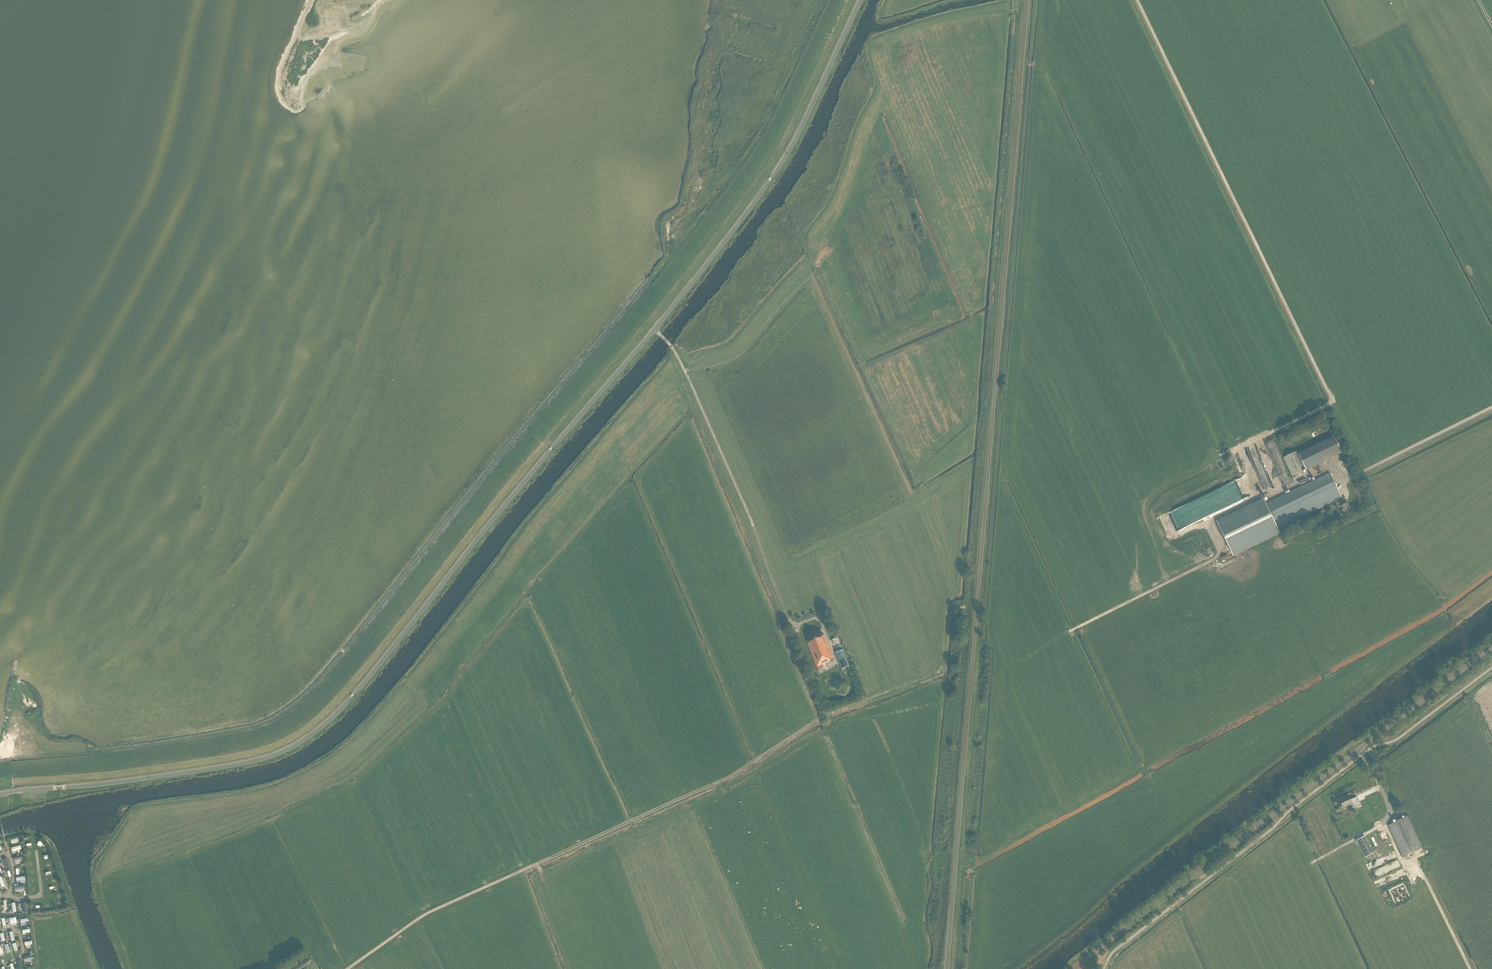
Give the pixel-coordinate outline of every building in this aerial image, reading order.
[(1344,453),(1336,436),(1300,453),(1307,470),(1344,453)] [(1278,466),(1282,464),(1274,446),(1270,448),(1278,466)] [(1306,470),(1297,451),(1283,458),(1292,476),(1306,470)] [(1345,505),(1341,497),(1342,497),(1330,473),(1267,504),(1264,498),(1217,521),(1234,556),(1281,534),(1278,528),(1334,500),(1337,506),(1336,506),(1339,512),(1342,511),(1345,517),(1353,513),(1348,503),(1345,505)] [(1286,491),(1279,475),(1271,478),(1278,494),(1286,491)] [(1250,481),(1255,494),(1264,490),(1259,476),(1255,477),(1256,478),(1250,481)] [(827,662),(833,659),(824,635),(822,636),(820,630),(805,636),(807,640),(806,641),(817,667),(828,663),(827,662)] [(842,669),(849,666),(842,649),(838,637),(832,640),(837,651),(835,652),(842,669)] [(1379,804),(1372,789),(1355,797),(1356,798),(1351,800),(1350,796),(1340,801),(1344,808),(1353,804),(1353,803),(1357,801),(1369,825),(1381,820),(1380,818),(1386,816),(1380,804),(1379,804)] [(1403,857),(1422,848),(1407,817),(1388,826),(1403,857)] [(1364,837),(1357,840),(1366,857),(1373,853),(1364,837)] [(4,869),(9,867),(6,858),(1,859),(4,869)] [(1369,872),(1373,880),(1385,875),(1384,872),(1387,870),(1388,873),(1393,870),(1393,871),(1401,868),(1397,858),(1379,866),(1379,867),(1369,872)] [(1378,860),(1369,864),(1371,868),(1378,865),(1376,862),(1379,861),(1378,860)] [(4,918),(1,919),(2,928),(9,928),(8,923),(5,924),(4,918)]
